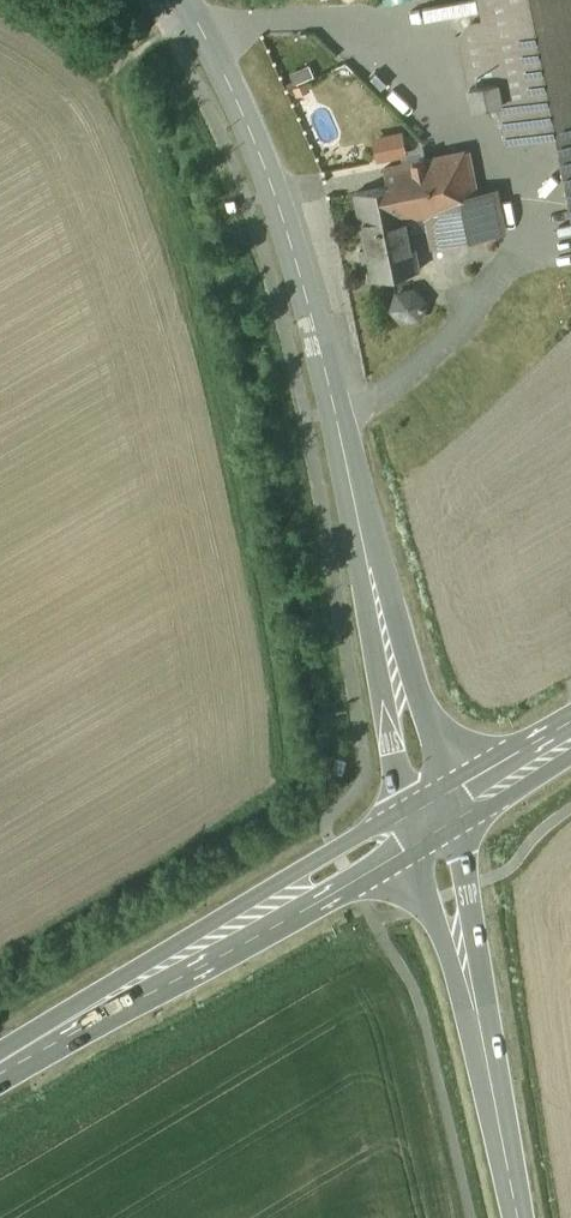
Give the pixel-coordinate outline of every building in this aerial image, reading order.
[(486,19),(470,22),(461,35),(475,106),(492,103),(502,101),(506,119),(510,140),(556,131),(570,207),(570,0),(482,0),(486,19)] [(300,83),(319,75),(314,63),(295,71),(300,83)] [(502,101),(492,103),(495,121),(506,119),(502,101)] [(411,129),(379,135),(383,158),(415,152),(411,129)] [(467,151),(384,168),(387,186),(400,183),(410,232),(452,224),(456,243),(498,235),(491,199),(477,202),(467,151)] [(410,232),(400,183),(387,186),(355,193),(373,280),(418,271),(410,232)] [(412,295),(407,292),(402,291),(397,291),(392,292),(388,295),(384,299),(382,304),(382,309),(382,314),(385,319),(388,323),(393,326),(398,327),(403,327),(408,325),(412,322),(416,318),(418,314),(418,308),(417,303),(415,299),(412,295)]
